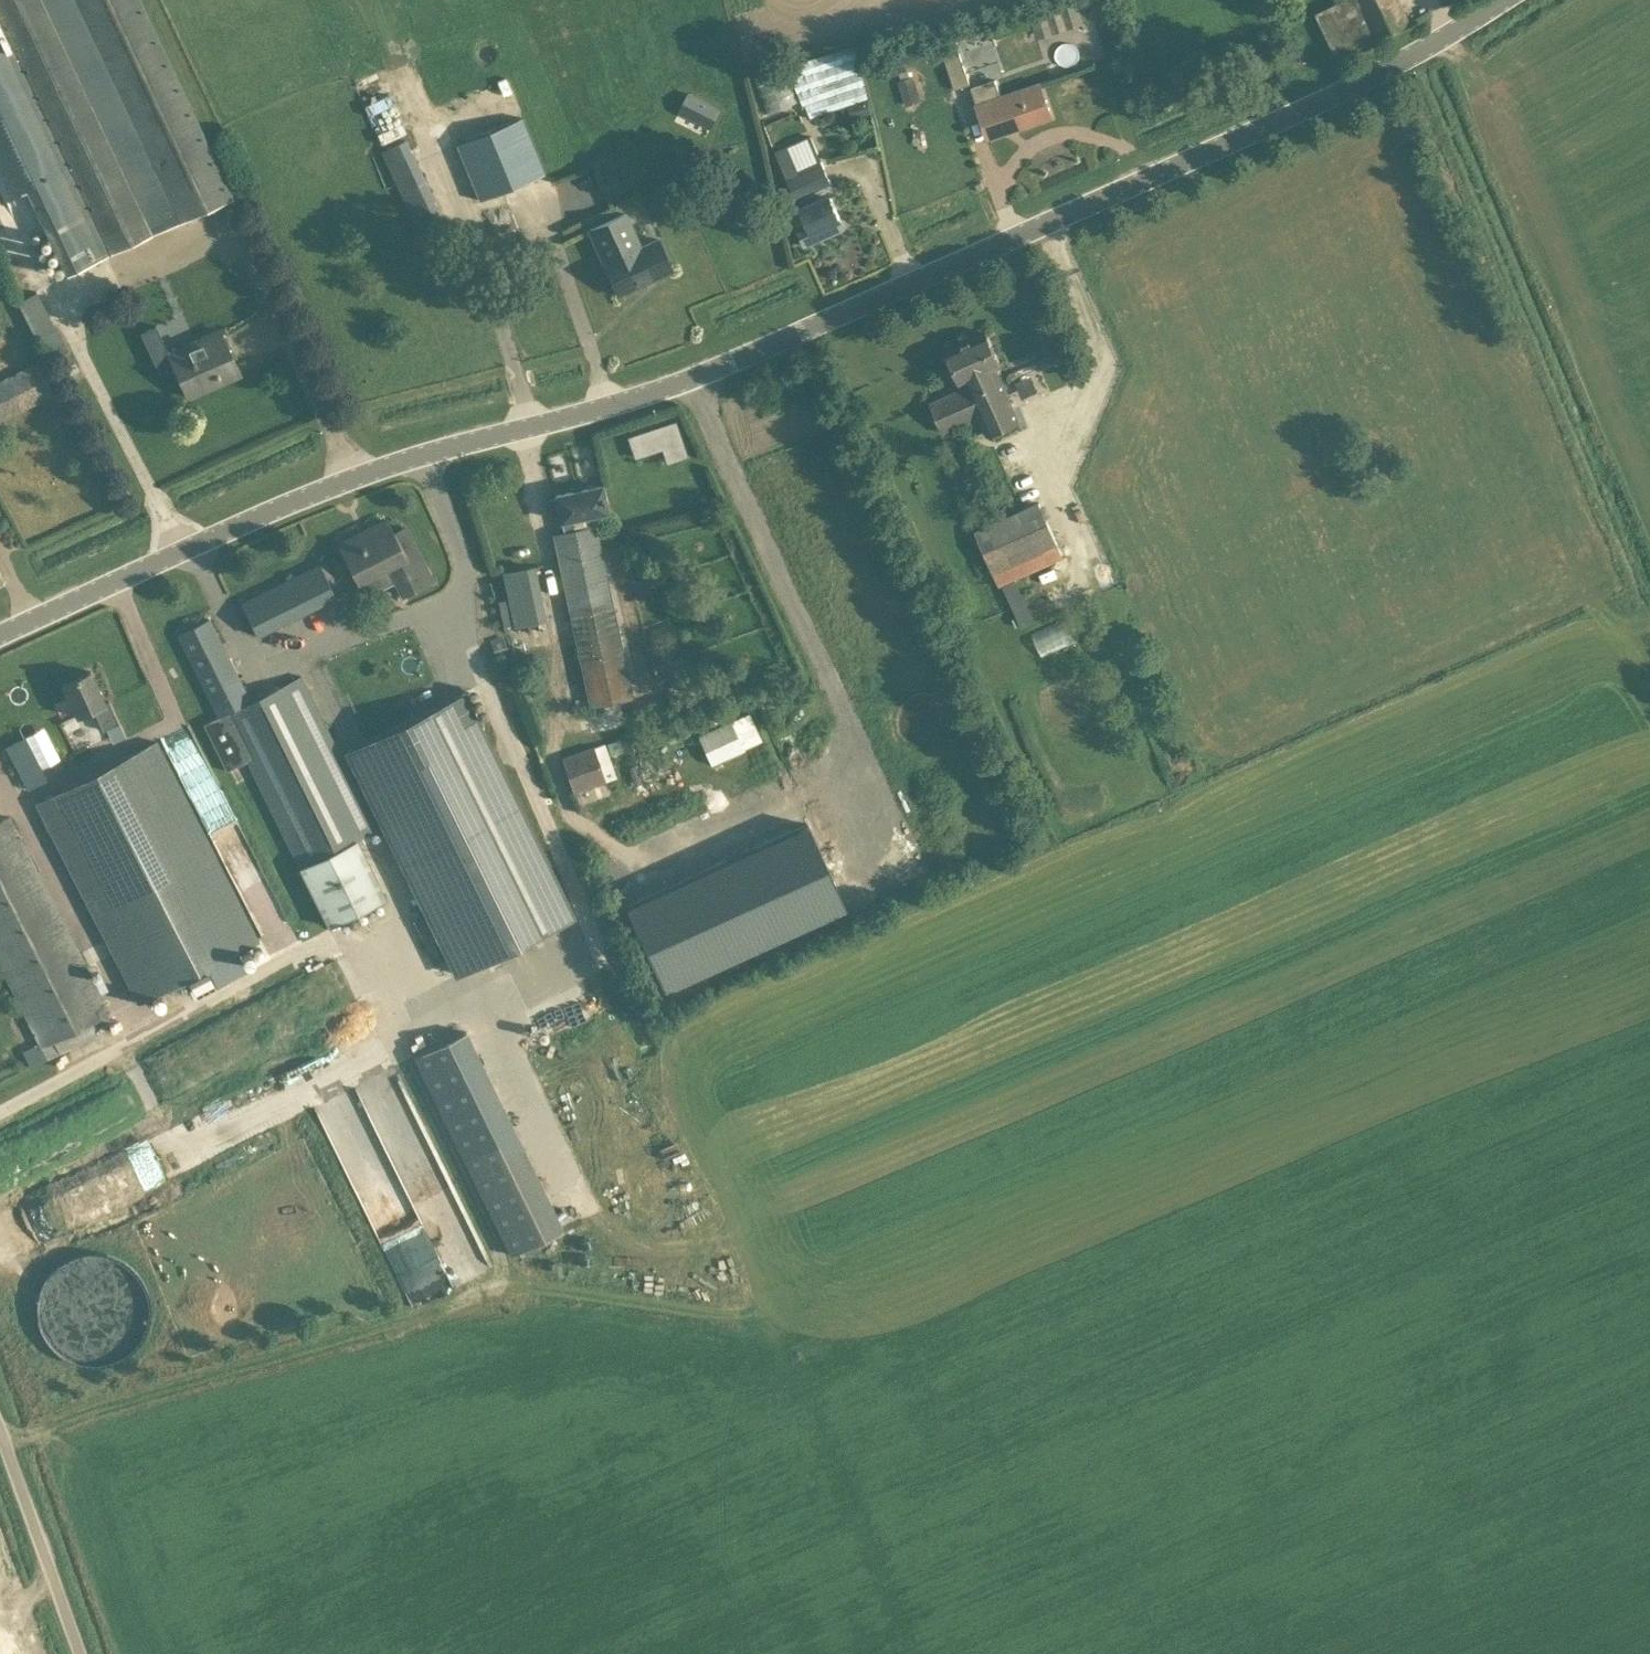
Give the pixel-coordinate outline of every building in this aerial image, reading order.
[(150,23),(140,0),(0,0),(0,170),(12,196),(28,189),(68,273),(212,206),(214,210),(234,201),(150,23)] [(1410,19),(1401,0),(1340,0),(1314,13),(1337,59),(1412,22),(1410,19)] [(942,42),(956,88),(971,83),(960,51),(958,52),(954,38),(942,42)] [(802,115),(869,97),(855,43),(788,61),(802,115)] [(898,79),(904,99),(920,95),(914,74),(898,79)] [(972,87),(977,104),(979,110),(986,131),(1012,122),(1013,127),(1051,115),(1044,94),(1040,84),(1003,96),(997,78),(972,87)] [(679,111),(712,127),(721,109),(689,92),(679,111)] [(459,147),(484,202),(547,173),(522,118),(459,147)] [(841,218),(830,193),(836,191),(832,182),(823,162),(813,134),(779,148),(801,205),(791,209),(796,225),(805,245),(832,233),(827,224),(841,218)] [(407,140),(384,151),(380,153),(422,241),(449,228),(407,140)] [(642,245),(626,210),(626,209),(620,212),(588,227),(595,241),(599,251),(600,252),(609,273),(618,294),(673,268),(664,248),(659,238),(657,239),(642,245)] [(42,345),(60,338),(31,263),(13,270),(42,345)] [(221,328),(165,353),(188,400),(242,374),(221,328)] [(930,402),(943,432),(979,417),(988,437),(1019,424),(994,367),(1002,364),(996,351),(987,331),(946,350),(961,382),(966,380),(969,385),(930,402)] [(36,360),(0,379),(0,422),(54,394),(36,360)] [(1032,373),(1018,380),(1025,394),(1039,386),(1032,373)] [(667,459),(688,455),(680,419),(629,431),(634,454),(664,447),(667,459)] [(596,526),(594,526),(592,513),(607,510),(601,484),(556,494),(557,497),(549,499),(552,515),(560,513),(561,519),(564,518),(567,531),(554,534),(559,556),(591,707),(632,698),(596,526)] [(975,530),(1000,586),(1064,557),(1039,501),(975,530)] [(387,518),(370,527),(365,529),(367,533),(345,544),(343,540),(339,542),(350,562),(360,583),(388,569),(393,579),(401,597),(433,581),(416,546),(406,526),(393,532),(387,518)] [(502,568),(506,597),(498,598),(502,624),(546,618),(538,563),(502,568)] [(257,635),(314,606),(298,574),(241,602),(256,632),(257,635)] [(248,760),(330,925),(386,896),(358,839),(377,829),(301,675),(251,700),(210,618),(178,634),(219,716),(204,723),(214,743),(227,770),(248,760)] [(1032,633),(1043,654),(1072,638),(1061,618),(1032,633)] [(491,641),(496,654),(509,649),(504,637),(491,641)] [(91,670),(63,683),(78,715),(94,708),(103,729),(119,722),(109,699),(105,701),(91,670)] [(462,692),(412,717),(385,731),(365,740),(348,749),(458,973),(485,960),(573,916),(462,692)] [(711,763),(764,739),(751,710),(698,734),(711,763)] [(259,940),(157,740),(37,802),(139,1002),(188,977),(193,989),(212,979),(206,968),(259,940)] [(605,779),(594,746),(561,757),(572,792),(573,793),(606,782),(605,779)] [(40,763),(20,773),(28,789),(48,779),(40,763)] [(42,1046),(91,1021),(108,1013),(111,1011),(101,993),(94,979),(11,815),(0,821),(0,967),(41,1047),(42,1046)] [(626,906),(664,988),(846,905),(809,823),(626,906)] [(564,1238),(465,1034),(412,1058),(516,1261),(564,1238)] [(409,1303),(489,1269),(400,1065),(357,1083),(408,1201),(372,1217),(409,1303)]
